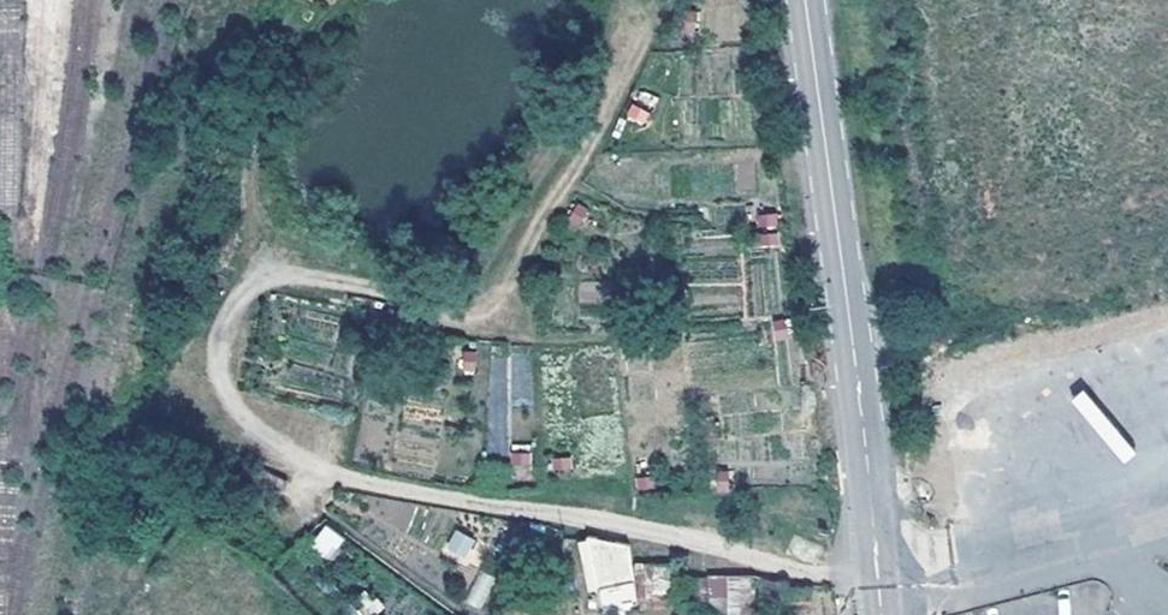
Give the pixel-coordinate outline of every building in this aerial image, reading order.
[(329,560),(346,540),(326,524),(310,544),(329,560)] [(462,561),(474,540),(455,529),(443,550),(462,561)] [(583,541),(588,605),(634,602),(629,538),(583,541)] [(669,598),(668,563),(635,564),(636,599),(669,598)] [(484,604),(492,577),(479,572),(470,600),(484,604)] [(751,574),(699,577),(701,614),(734,614),(753,614),(751,574)]
